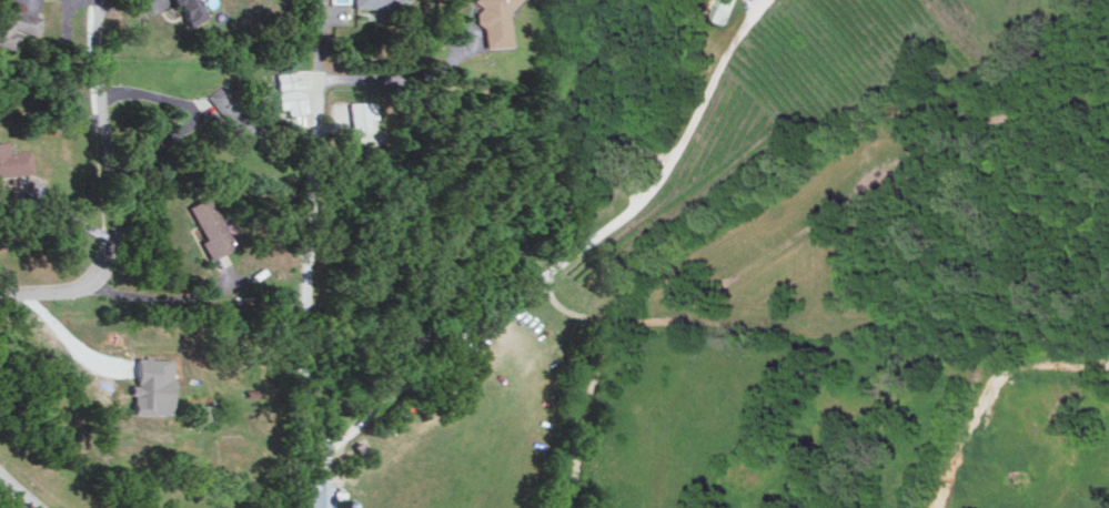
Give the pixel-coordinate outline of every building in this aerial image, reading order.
[(184,25),(206,17),(200,0),(175,0),(184,25)] [(505,0),(477,0),(479,46),(507,45),(505,0)] [(8,47),(13,29),(30,34),(35,16),(4,7),(0,22),(0,45),(8,47)] [(303,88),(301,88),(300,76),(291,77),(291,71),(274,72),(276,107),(285,107),(285,113),(304,112),(303,88)] [(262,131),(227,78),(206,92),(241,145),(262,131)] [(347,101),(348,129),(364,129),(364,118),(373,117),(373,100),(347,101)] [(28,148),(8,150),(7,140),(0,141),(0,174),(30,171),(28,148)] [(186,205),(203,238),(198,240),(208,259),(233,246),(208,194),(186,205)] [(171,359),(136,357),(135,384),(131,384),(130,412),(169,414),(171,359)]
